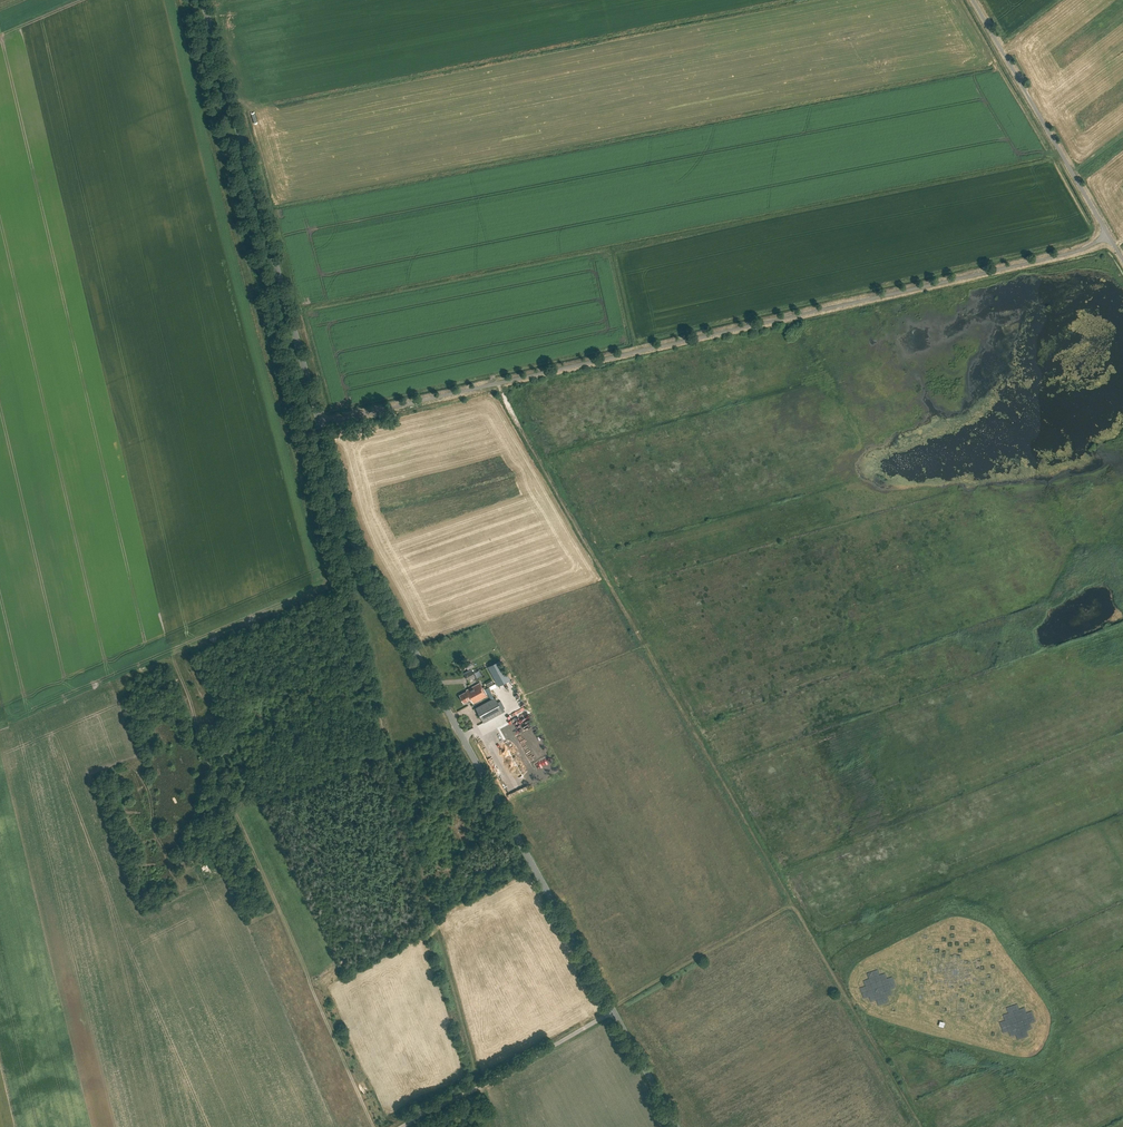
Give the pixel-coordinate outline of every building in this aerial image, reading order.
[(500,660),(488,666),(499,686),(510,679),(500,660)] [(471,670),(465,674),(467,679),(474,676),(473,676),(471,672),(471,670)] [(466,691),(459,694),(464,702),(470,698),(473,703),(487,695),(480,682),(466,690),(466,691)] [(491,698),(494,697),(488,687),(485,689),(491,698)] [(496,697),(476,708),(484,722),(503,712),(496,697)] [(865,986),(860,988),(863,998),(869,996),(871,1002),(876,1000),(878,1005),(889,1002),(887,996),(892,994),(890,989),(896,987),(892,976),(887,978),(885,973),(879,975),(877,969),(867,973),(869,978),(863,980),(865,986)] [(1005,1020),(999,1022),(1003,1033),(1008,1031),(1010,1036),(1016,1034),(1018,1040),(1028,1036),(1026,1031),(1032,1029),(1030,1023),(1035,1021),(1032,1011),(1026,1012),(1024,1007),(1019,1009),(1017,1003),(1006,1007),(1008,1013),(1003,1015),(1005,1020)] [(365,1081),(369,1090),(374,1088),(370,1078),(365,1081)]
